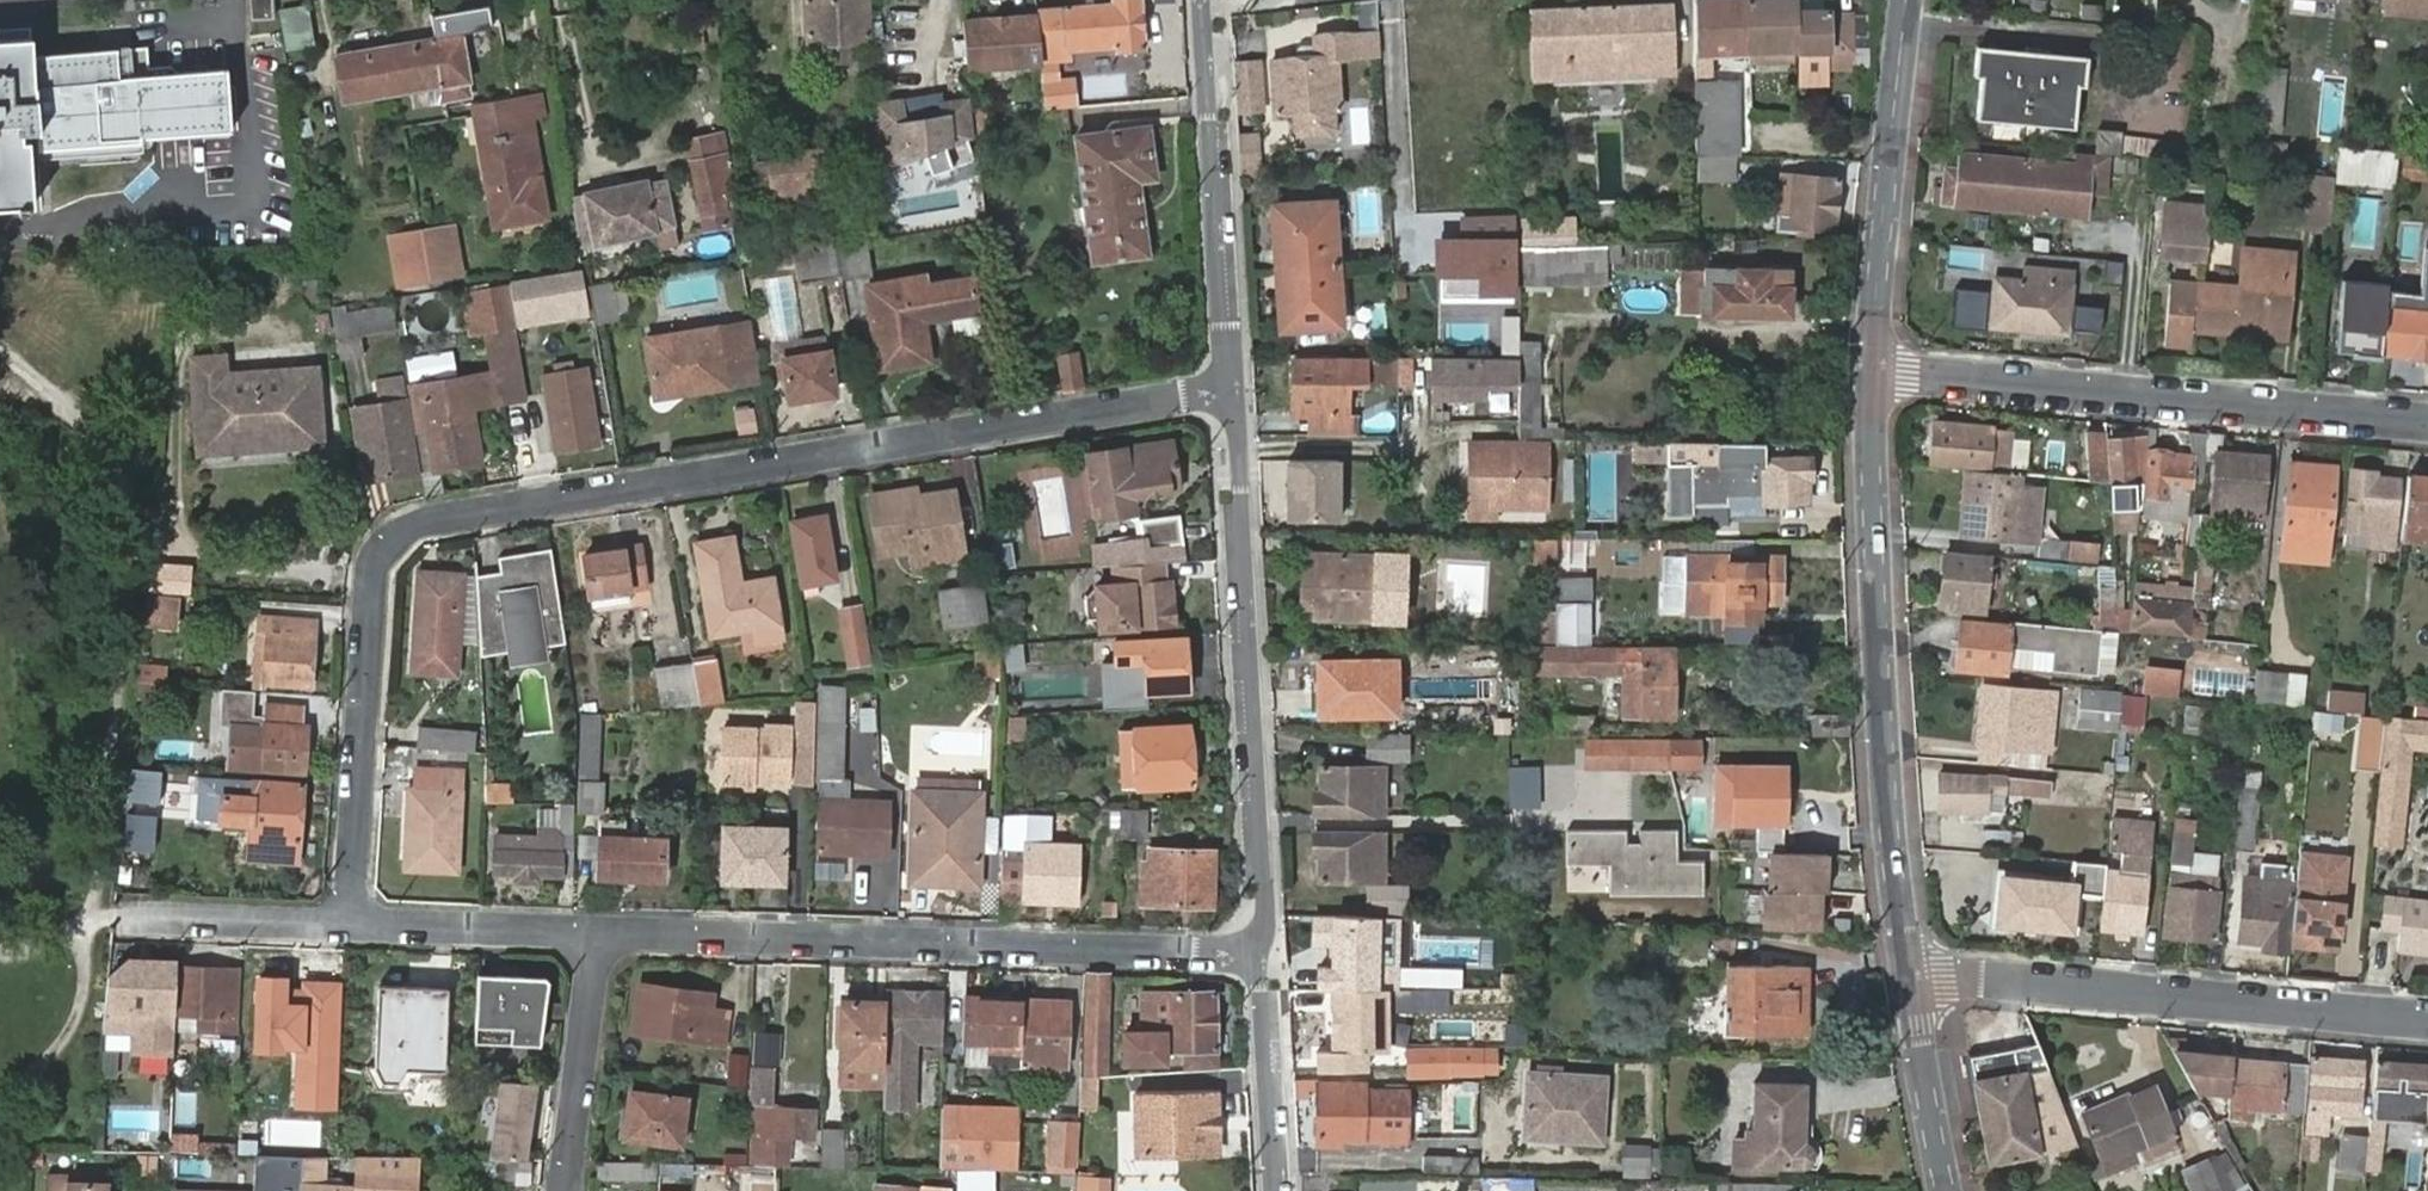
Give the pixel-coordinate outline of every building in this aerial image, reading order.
[(268,0),(250,0),(251,19),(269,18),(268,0)] [(852,41),(871,41),(868,0),(809,0),(810,43),(828,42),(852,41)] [(1038,11),(1042,59),(1070,57),(1069,50),(1116,45),(1117,53),(1143,51),(1140,0),(1113,0),(1113,5),(1038,11)] [(1695,51),(1695,77),(1707,77),(1707,50),(1718,50),(1718,56),(1730,56),(1730,50),(1747,49),(1746,0),(1694,0),(1695,51)] [(1747,49),(1793,48),(1792,10),(1791,0),(1746,0),(1747,49)] [(2030,13),(2042,14),(2043,1),(2032,0),(2031,0),(2030,13)] [(2384,13),(2427,17),(2427,0),(2385,0),(2384,13)] [(1563,61),(1564,80),(1669,74),(1665,2),(1529,9),(1533,81),(1550,81),(1550,62),(1563,61)] [(490,4),(431,15),(435,36),(433,36),(442,85),(438,86),(440,100),(470,94),(468,82),(471,81),(461,28),(493,22),(490,4)] [(1825,10),(1792,10),(1793,48),(1794,52),(1851,50),(1850,13),(1826,13),(1825,10)] [(974,21),(977,64),(1030,59),(1025,17),(974,21)] [(284,32),(287,48),(311,45),(308,27),(284,32)] [(1350,34),(1312,36),(1312,46),(1299,47),(1295,51),(1295,60),(1269,61),(1272,114),(1293,113),(1294,131),(1300,135),(1326,133),(1331,128),(1330,111),(1337,111),(1334,59),(1352,58),(1350,34)] [(390,45),(399,93),(414,91),(416,105),(440,100),(438,86),(442,85),(433,36),(390,45)] [(9,208),(10,214),(25,213),(25,207),(31,207),(26,130),(35,130),(36,146),(140,138),(140,135),(153,134),(231,127),(226,68),(171,72),(170,64),(146,65),(144,47),(32,55),(30,37),(0,39),(0,208),(9,208)] [(854,59),(852,41),(828,42),(829,61),(854,59)] [(335,55),(344,103),(399,93),(390,45),(335,55)] [(1980,77),(1977,116),(2073,127),(2076,86),(2084,87),(2086,55),(1977,46),(1974,76),(1980,77)] [(1793,48),(1747,49),(1748,55),(1748,63),(1794,61),(1794,52),(1793,48)] [(1257,62),(1232,63),(1235,109),(1259,108),(1257,62)] [(2282,68),(2258,65),(2253,112),(2267,113),(2265,129),(2275,130),(2282,68)] [(1076,78),(1043,81),(1045,108),(1051,108),(1072,106),(1078,105),(1076,78)] [(1734,82),(1695,83),(1696,91),(1696,110),(1697,151),(1736,154),(1734,82)] [(1696,110),(1696,91),(1668,92),(1669,110),(1696,110)] [(530,112),(539,110),(536,92),(514,96),(510,99),(509,100),(507,105),(508,106),(509,110),(509,112),(512,113),(514,113),(515,114),(518,114),(530,112)] [(903,104),(879,105),(881,169),(972,137),(968,103),(944,104),(945,114),(905,121),(903,104)] [(508,106),(476,112),(496,224),(548,214),(530,112),(518,114),(515,114),(514,113),(512,113),(509,112),(509,110),(508,106)] [(1073,124),(1072,106),(1051,108),(1053,126),(1073,124)] [(977,108),(979,128),(991,127),(989,107),(977,108)] [(1146,126),(1076,133),(1088,257),(1140,252),(1134,180),(1151,178),(1146,126)] [(2098,128),(2096,149),(2119,152),(2121,131),(2098,128)] [(1241,132),(1244,154),(1263,152),(1260,129),(1241,132)] [(2273,133),(2262,146),(2280,161),(2291,147),(2273,133)] [(2350,148),(2347,148),(2336,147),(2333,174),(2348,176),(2350,148)] [(2060,163),(2022,160),(2018,210),(2084,215),(2088,174),(2104,175),(2107,154),(2061,150),(2060,163)] [(772,155),(772,160),(774,177),(761,178),(763,204),(779,203),(835,183),(831,151),(772,155)] [(734,196),(726,154),(692,160),(706,228),(729,224),(723,198),(734,196)] [(2018,210),(2022,160),(1959,154),(1956,181),(1942,180),(1941,189),(1935,190),(1934,202),(2018,210)] [(1700,156),(1702,180),(1734,180),(1733,155),(1700,156)] [(2132,156),(2116,155),(2114,169),(2131,170),(2132,156)] [(774,177),(772,160),(760,162),(761,178),(774,177)] [(2403,178),(2427,181),(2427,162),(2404,160),(2403,178)] [(1797,234),(1819,237),(1820,226),(1833,227),(1838,178),(1782,174),(1777,229),(1797,231),(1797,234)] [(575,201),(582,258),(599,255),(596,239),(673,227),(666,181),(648,184),(647,180),(586,190),(587,198),(575,201)] [(2352,195),(2353,247),(2378,247),(2377,195),(2352,195)] [(1271,206),(1274,268),(1335,264),(1331,202),(1271,206)] [(2163,202),(2160,256),(2201,259),(2206,205),(2163,202)] [(1513,216),(1459,216),(1459,239),(1442,239),(1442,297),(1513,297),(1513,286),(1513,249),(1513,216)] [(455,226),(423,232),(431,280),(463,273),(455,226)] [(431,280),(423,232),(391,238),(399,286),(431,280)] [(842,276),(837,247),(835,239),(795,247),(801,282),(842,276)] [(871,272),(866,242),(837,247),(842,276),(871,272)] [(1608,247),(1513,249),(1513,286),(1563,285),(1564,273),(1608,271),(1608,247)] [(2237,324),(2284,327),(2290,253),(2241,248),(2239,286),(2195,283),(2191,327),(2236,331),(2237,324)] [(1335,264),(1274,268),(1278,329),(1338,326),(1335,264)] [(1990,324),(2065,331),(2070,272),(2050,270),(2050,267),(2022,265),(2021,281),(1993,279),(1990,324)] [(1706,286),(1701,287),(1701,311),(1713,312),(1716,320),(1719,322),(1723,323),(1728,322),(1731,319),(1733,317),(1735,312),(1790,313),(1791,271),(1707,268),(1706,286)] [(580,276),(540,282),(546,317),(585,311),(580,276)] [(870,286),(882,366),(931,358),(925,318),(978,309),(973,278),(929,285),(926,276),(870,286)] [(621,317),(616,281),(591,286),(597,321),(621,317)] [(2334,354),(2379,359),(2387,286),(2341,281),(2334,354)] [(546,317),(540,282),(517,287),(522,321),(546,317)] [(468,292),(474,332),(486,330),(510,326),(503,288),(468,292)] [(2385,354),(2427,358),(2427,299),(2390,294),(2385,354)] [(367,353),(364,332),(399,328),(395,301),(332,309),(338,357),(367,353)] [(753,322),(646,340),(654,384),(699,377),(702,389),(763,379),(753,322)] [(2283,335),(2284,327),(2237,324),(2236,331),(2283,335)] [(486,330),(492,362),(521,356),(515,325),(510,326),(486,330)] [(783,361),(790,401),(836,393),(828,353),(783,361)] [(1067,389),(1085,386),(1078,354),(1061,357),(1067,389)] [(191,359),(199,453),(322,445),(318,369),(232,375),(230,356),(191,359)] [(492,362),(499,403),(528,398),(521,356),(492,362)] [(1515,356),(1431,356),(1431,393),(1480,394),(1480,380),(1516,380),(1515,356)] [(1290,359),(1288,380),(1350,382),(1393,383),(1392,360),(1290,359)] [(546,375),(557,449),(598,442),(586,368),(546,375)] [(494,372),(408,388),(415,430),(431,427),(438,469),(481,462),(471,408),(499,403),(494,372)] [(405,373),(376,378),(379,397),(408,391),(405,373)] [(699,377),(654,384),(657,396),(702,389),(699,377)] [(1350,382),(1288,380),(1287,420),(1307,420),(1307,434),(1360,435),(1360,417),(1349,417),(1350,382)] [(405,405),(381,409),(386,438),(371,441),(376,478),(416,472),(405,405)] [(1537,408),(1516,407),(1516,437),(1538,438),(1537,408)] [(381,409),(350,414),(363,481),(376,478),(371,441),(386,438),(381,409)] [(1935,422),(1931,464),(1992,470),(1995,447),(1998,448),(2000,428),(1935,422)] [(2222,432),(2207,431),(2204,466),(2215,466),(2217,451),(2221,451),(2222,432)] [(2109,468),(2107,435),(2086,435),(2087,468),(2092,467),(2109,468)] [(2144,480),(2148,437),(2110,440),(2114,499),(2120,500),(2121,491),(2136,491),(2136,480),(2144,480)] [(1640,440),(1640,458),(1669,458),(1670,440),(1640,440)] [(1765,512),(1765,501),(1806,501),(1806,478),(1811,477),(1811,456),(1793,456),(1793,443),(1670,440),(1670,462),(1693,461),(1692,503),(1694,503),(1727,502),(1728,502),(1728,497),(1740,496),(1740,512),(1765,512)] [(1102,505),(1105,519),(1135,515),(1134,499),(1178,492),(1170,443),(1087,457),(1094,506),(1102,505)] [(1560,447),(1483,445),(1482,499),(1558,501),(1560,447)] [(2150,450),(2145,509),(2157,511),(2158,503),(2187,506),(2193,454),(2150,450)] [(2217,451),(2215,466),(2212,514),(2264,516),(2266,455),(2221,451),(2217,451)] [(1336,460),(1286,459),(1285,521),(1335,521),(1336,460)] [(1693,461),(1670,462),(1669,512),(1694,513),(1694,503),(1692,503),(1693,461)] [(2291,463),(2283,538),(2328,542),(2334,466),(2291,463)] [(2092,467),(2093,482),(2110,484),(2109,468),(2092,467)] [(2353,468),(2349,510),(2395,515),(2400,477),(2377,475),(2378,470),(2353,468)] [(2021,476),(1959,470),(1957,485),(1964,486),(1962,509),(1971,510),(1969,534),(2013,538),(2021,476)] [(2409,475),(2402,540),(2427,542),(2427,477),(2409,475)] [(918,484),(869,491),(879,557),(911,552),(913,567),(968,559),(957,488),(920,493),(918,484)] [(1727,502),(1727,512),(1740,512),(1740,496),(1728,497),(1728,502),(1727,502)] [(1971,510),(1962,509),(1960,533),(1969,534),(1971,510)] [(793,522),(804,584),(836,579),(824,516),(793,522)] [(1148,564),(1177,562),(1177,544),(1180,544),(1179,519),(1141,521),(1142,546),(1147,546),(1148,564)] [(698,544),(713,635),(755,628),(757,639),(783,634),(774,578),(742,581),(735,537),(698,544)] [(2036,538),(2035,554),(2071,557),(2073,542),(2036,538)] [(1597,539),(1573,539),(1557,539),(1557,558),(1596,558),(1597,539)] [(1795,542),(1729,541),(1729,558),(1783,558),(1795,558),(1795,542)] [(587,555),(592,596),(649,587),(642,547),(587,555)] [(552,548),(499,557),(503,574),(504,582),(477,587),(480,656),(511,652),(546,646),(567,643),(552,548)] [(1389,614),(1390,556),(1303,554),(1302,592),(1326,592),(1326,618),(1380,620),(1389,614)] [(1945,555),(1941,601),(1960,604),(1960,611),(1984,613),(1989,559),(1945,555)] [(1690,557),(1666,557),(1665,612),(1690,612),(1690,557)] [(1729,558),(1690,557),(1690,612),(1730,613),(1730,604),(1762,605),(1782,605),(1783,558),(1729,558)] [(420,571),(417,598),(428,600),(432,572),(420,571)] [(428,600),(417,598),(411,669),(456,673),(463,574),(432,572),(428,600)] [(477,579),(477,587),(504,582),(503,574),(477,579)] [(1562,578),(1562,601),(1590,600),(1590,578),(1562,578)] [(1116,586),(1120,629),(1175,624),(1169,581),(1116,586)] [(942,593),(947,626),(984,621),(979,588),(942,593)] [(2095,616),(2093,629),(2117,631),(2117,609),(2116,590),(2101,589),(2098,616),(2095,616)] [(1302,592),(1301,619),(1326,618),(1326,592),(1302,592)] [(148,595),(146,624),(173,626),(174,597),(148,595)] [(1762,605),(1730,604),(1730,613),(1730,621),(1744,621),(1762,622),(1762,605)] [(1590,643),(1590,607),(1556,606),(1556,610),(1555,642),(1590,643)] [(2117,609),(2117,631),(2128,633),(2131,609),(2117,609)] [(1541,642),(1555,642),(1556,610),(1541,610),(1541,642)] [(845,614),(852,656),(868,654),(860,611),(845,614)] [(268,623),(267,631),(263,670),(253,669),(252,680),(309,684),(312,620),(261,616),(262,622),(268,623)] [(1744,621),(1744,633),(1762,634),(1762,622),(1744,621)] [(2038,625),(2008,623),(2008,627),(1959,624),(1953,668),(2005,673),(2009,648),(2036,650),(2038,625)] [(263,670),(267,631),(256,630),(253,669),(263,670)] [(1114,662),(1088,663),(1090,712),(1134,710),(1133,694),(1186,692),(1183,640),(1113,642),(1114,662)] [(511,652),(513,669),(549,664),(546,646),(511,652)] [(2099,646),(2096,686),(2121,689),(2124,672),(2114,671),(2116,647),(2099,646)] [(1533,671),(1625,672),(1625,649),(1533,648),(1533,671)] [(1673,717),(1673,648),(1625,649),(1625,672),(1625,716),(1673,717)] [(716,659),(693,662),(699,702),(700,704),(725,703),(716,659)] [(2150,660),(2144,690),(2180,697),(2186,667),(2150,660)] [(1318,661),(1319,714),(1393,714),(1392,661),(1318,661)] [(693,662),(672,665),(679,703),(699,702),(693,662)] [(154,665),(136,664),(135,679),(154,681),(154,665)] [(164,666),(154,665),(154,681),(163,682),(164,666)] [(2257,667),(2254,701),(2308,706),(2311,671),(2257,667)] [(2326,709),(2383,715),(2386,685),(2329,680),(2326,709)] [(2052,692),(1981,686),(1976,744),(1978,745),(2045,750),(2047,750),(2052,692)] [(818,851),(868,853),(869,802),(843,800),(846,687),(821,687),(818,790),(821,790),(818,851)] [(2115,696),(2079,692),(2077,716),(2112,719),(2115,696)] [(2406,713),(2427,714),(2427,697),(2408,696),(2406,713)] [(2203,725),(2207,705),(2188,702),(2184,721),(2203,725)] [(262,728),(230,727),(228,765),(303,769),(306,726),(300,726),(301,705),(264,704),(262,728)] [(2345,728),(2346,712),(2320,710),(2319,727),(2345,728)] [(582,714),(580,783),(598,784),(600,716),(582,714)] [(1850,735),(1848,715),(1812,716),(1812,735),(1850,735)] [(1022,716),(1007,716),(1006,744),(1023,744),(1022,716)] [(2427,753),(2427,721),(2388,718),(2376,844),(2400,847),(2410,751),(2427,753)] [(723,727),(721,782),(788,784),(791,726),(767,725),(766,729),(723,727)] [(1117,732),(1121,788),(1191,785),(1188,727),(1117,732)] [(419,748),(470,754),(472,735),(422,729),(419,748)] [(1368,736),(1368,760),(1406,761),(1407,736),(1368,736)] [(1700,742),(1585,739),(1584,769),(1699,772),(1700,742)] [(1978,745),(1976,762),(2044,767),(2045,750),(1978,745)] [(1511,806),(1543,805),(1543,764),(1511,764),(1511,806)] [(1785,767),(1715,766),(1715,773),(1715,824),(1786,825),(1785,767)] [(1314,791),(1313,815),(1384,815),(1384,768),(1321,768),(1321,791),(1314,791)] [(130,769),(127,799),(148,800),(149,786),(159,786),(161,770),(130,769)] [(415,770),(414,789),(418,790),(416,827),(406,827),(404,867),(455,870),(458,770),(415,770)] [(1938,776),(1938,812),(1986,815),(1988,797),(2049,798),(2050,782),(1938,776)] [(516,801),(517,780),(488,779),(487,801),(516,801)] [(219,821),(251,824),(248,859),(288,861),(290,842),(297,843),(301,785),(243,782),(241,798),(221,798),(219,821)] [(418,790),(414,789),(407,790),(406,827),(416,827),(418,790)] [(979,883),(981,793),(915,791),(912,881),(979,883)] [(2240,800),(2235,850),(2254,852),(2261,803),(2240,800)] [(869,802),(868,853),(886,854),(889,803),(869,802)] [(1104,834),(1149,835),(1150,809),(1104,807),(1104,834)] [(495,871),(573,874),(575,811),(561,811),(561,835),(497,834),(495,871)] [(1050,811),(1003,814),(1002,848),(1025,849),(1026,900),(1075,901),(1077,847),(1050,846),(1050,811)] [(127,812),(126,849),(159,849),(160,812),(127,812)] [(724,827),(722,873),(736,874),(736,880),(782,883),(784,830),(724,827)] [(1700,892),(1701,862),(1673,861),(1673,830),(1636,830),(1636,849),(1622,849),(1622,830),(1563,829),(1564,861),(1608,862),(1609,892),(1700,892)] [(1636,849),(1636,830),(1622,830),(1622,849),(1636,849)] [(1383,880),(1384,832),(1314,831),(1313,855),(1320,856),(1320,879),(1383,880)] [(598,835),(597,875),(662,878),(664,837),(598,835)] [(2104,869),(2098,927),(2142,931),(2148,873),(2142,872),(2145,848),(2124,845),(2121,869),(2104,869)] [(1142,849),(1141,902),(1210,905),(1213,851),(1142,849)] [(2345,856),(2298,851),(2289,943),(2337,948),(2345,856)] [(1826,854),(1769,852),(1767,891),(1819,893),(1824,893),(1826,854)] [(2171,872),(2165,934),(2210,938),(2216,877),(2171,872)] [(2243,876),(2238,940),(2262,942),(2261,949),(2285,952),(2290,880),(2243,876)] [(1998,881),(1996,926),(2068,930),(2072,886),(1998,881)] [(1367,886),(1366,912),(1405,913),(1405,887),(1367,886)] [(1767,891),(1762,891),(1760,930),(1817,932),(1819,893),(1767,891)] [(2388,896),(2384,929),(2401,931),(2398,956),(2427,959),(2427,900),(2388,896)] [(1324,968),(1324,987),(1337,987),(1335,1051),(1376,1052),(1401,1053),(1405,915),(1339,913),(1337,969),(1324,968)] [(1665,936),(1664,953),(1703,955),(1703,932),(1674,932),(1674,936),(1665,936)] [(174,1052),(178,960),(129,957),(129,976),(110,975),(105,1028),(137,1029),(136,1050),(174,1052)] [(1719,1031),(1801,1033),(1802,991),(1791,991),(1791,966),(1724,964),(1723,1007),(1719,1007),(1719,1031)] [(1791,991),(1802,991),(1803,967),(1791,966),(1791,991)] [(184,968),(182,1012),(196,1012),(196,1030),(232,1031),(235,970),(184,968)] [(1087,974),(1085,1076),(1097,1076),(1099,1018),(1107,1018),(1108,974),(1087,974)] [(545,980),(476,977),(473,1039),(539,1041),(547,982),(545,980)] [(344,984),(260,980),(257,1050),(293,1051),(291,1106),(338,1108),(344,984)] [(638,985),(632,1030),(722,1043),(726,1013),(709,1010),(711,995),(638,985)] [(409,1070),(443,1071),(445,991),(378,988),(375,1069),(382,1081),(396,1082),(409,1070)] [(910,1106),(913,1040),(942,1041),(944,993),(895,991),(895,997),(884,997),(883,1003),(881,1068),(880,1105),(910,1106)] [(1157,995),(1157,1035),(1125,1036),(1124,1063),(1162,1063),(1162,1053),(1215,1052),(1214,995),(1157,995)] [(990,1063),(1022,1064),(1025,1001),(966,999),(965,1044),(991,1045),(990,1063)] [(1025,1001),(1022,1064),(1067,1066),(1069,1003),(1025,1001)] [(881,1068),(883,1003),(839,1002),(837,1066),(881,1068)] [(991,1045),(965,1044),(964,1062),(990,1063),(991,1045)] [(176,1045),(172,1111),(197,1113),(201,1047),(176,1045)] [(2028,1045),(2011,1048),(2015,1073),(2032,1071),(2028,1045)] [(1443,1048),(1406,1050),(1406,1069),(1406,1071),(1476,1072),(1477,1068),(1492,1069),(1493,1050),(1443,1048)] [(2069,1147),(2038,1070),(2032,1071),(2015,1073),(2011,1048),(1969,1056),(1987,1160),(2069,1147)] [(1322,1070),(1376,1070),(1376,1052),(1322,1051),(1322,1070)] [(727,1083),(748,1084),(749,1052),(728,1052),(727,1083)] [(2226,1057),(2171,1052),(2183,1073),(2192,1089),(2223,1091),(2226,1057)] [(2311,1056),(2306,1120),(2326,1121),(2327,1111),(2358,1114),(2362,1060),(2311,1056)] [(2233,1057),(2226,1057),(2223,1091),(2229,1092),(2233,1057)] [(2303,1111),(2307,1069),(2283,1068),(2283,1062),(2233,1057),(2229,1092),(2227,1117),(2250,1119),(2252,1107),(2303,1111)] [(2375,1062),(2373,1087),(2369,1121),(2425,1125),(2425,1116),(2427,1115),(2427,1066),(2375,1062)] [(1022,1064),(1022,1075),(1067,1076),(1067,1066),(1022,1064)] [(412,1079),(443,1081),(443,1071),(409,1070),(396,1082),(382,1081),(375,1069),(367,1069),(367,1074),(375,1089),(401,1090),(412,1079)] [(755,1070),(753,1094),(770,1094),(771,1070),(755,1070)] [(1528,1071),(1526,1137),(1603,1141),(1605,1076),(1528,1071)] [(1084,1080),(1083,1103),(1095,1103),(1096,1079),(1084,1080)] [(532,1081),(499,1081),(489,1158),(501,1158),(522,1159),(532,1081)] [(1805,1138),(1806,1084),(1754,1083),(1754,1140),(1734,1140),(1732,1166),(1809,1168),(1817,1165),(1820,1157),(1820,1152),(1818,1146),(1813,1142),(1805,1138)] [(1316,1084),(1317,1143),(1342,1143),(1341,1135),(1405,1134),(1406,1090),(1364,1090),(1363,1084),(1316,1084)] [(2177,1144),(2153,1084),(2128,1094),(2128,1091),(2080,1113),(2103,1174),(2177,1144)] [(630,1093),(624,1136),(677,1143),(683,1099),(630,1093)] [(1130,1098),(1132,1154),(1215,1151),(1213,1093),(1130,1098)] [(291,1136),(282,1135),(287,1108),(244,1100),(235,1148),(287,1157),(291,1136)] [(938,1107),(935,1168),(954,1168),(993,1169),(1018,1169),(1021,1110),(938,1107)] [(754,1110),(751,1162),(774,1163),(775,1137),(813,1138),(814,1112),(754,1110)] [(1052,1170),(1075,1170),(1077,1170),(1079,1123),(1054,1122),(1052,1170)] [(298,1123),(297,1138),(261,1137),(260,1153),(334,1155),(334,1123),(298,1123)] [(820,1128),(819,1166),(837,1166),(837,1129),(820,1128)] [(2341,1167),(2365,1169),(2368,1138),(2344,1136),(2341,1167)] [(1625,1176),(1654,1176),(1654,1143),(1624,1143),(1625,1176)] [(306,1154),(306,1175),(325,1175),(325,1154),(306,1154)] [(724,1154),(723,1164),(747,1164),(747,1154),(724,1154)] [(1477,1155),(1438,1154),(1437,1171),(1476,1173),(1477,1155)] [(417,1157),(359,1156),(358,1190),(416,1190),(417,1157)] [(2185,1165),(2193,1190),(2203,1190),(2220,1186),(2210,1157),(2185,1165)] [(526,1182),(527,1159),(522,1159),(501,1158),(501,1182),(526,1182)] [(655,1162),(621,1161),(622,1180),(655,1179),(655,1162)] [(658,1174),(715,1175),(715,1190),(774,1190),(775,1165),(747,1164),(723,1164),(659,1162),(658,1174)] [(953,1190),(993,1190),(993,1169),(954,1168),(953,1190)] [(14,1174),(0,1174),(0,1190),(14,1190),(14,1174)] [(45,1190),(107,1190),(107,1185),(66,1184),(66,1177),(45,1178),(45,1190)] [(299,1186),(299,1190),(353,1190),(354,1182),(321,1181),(321,1187),(299,1186)]
